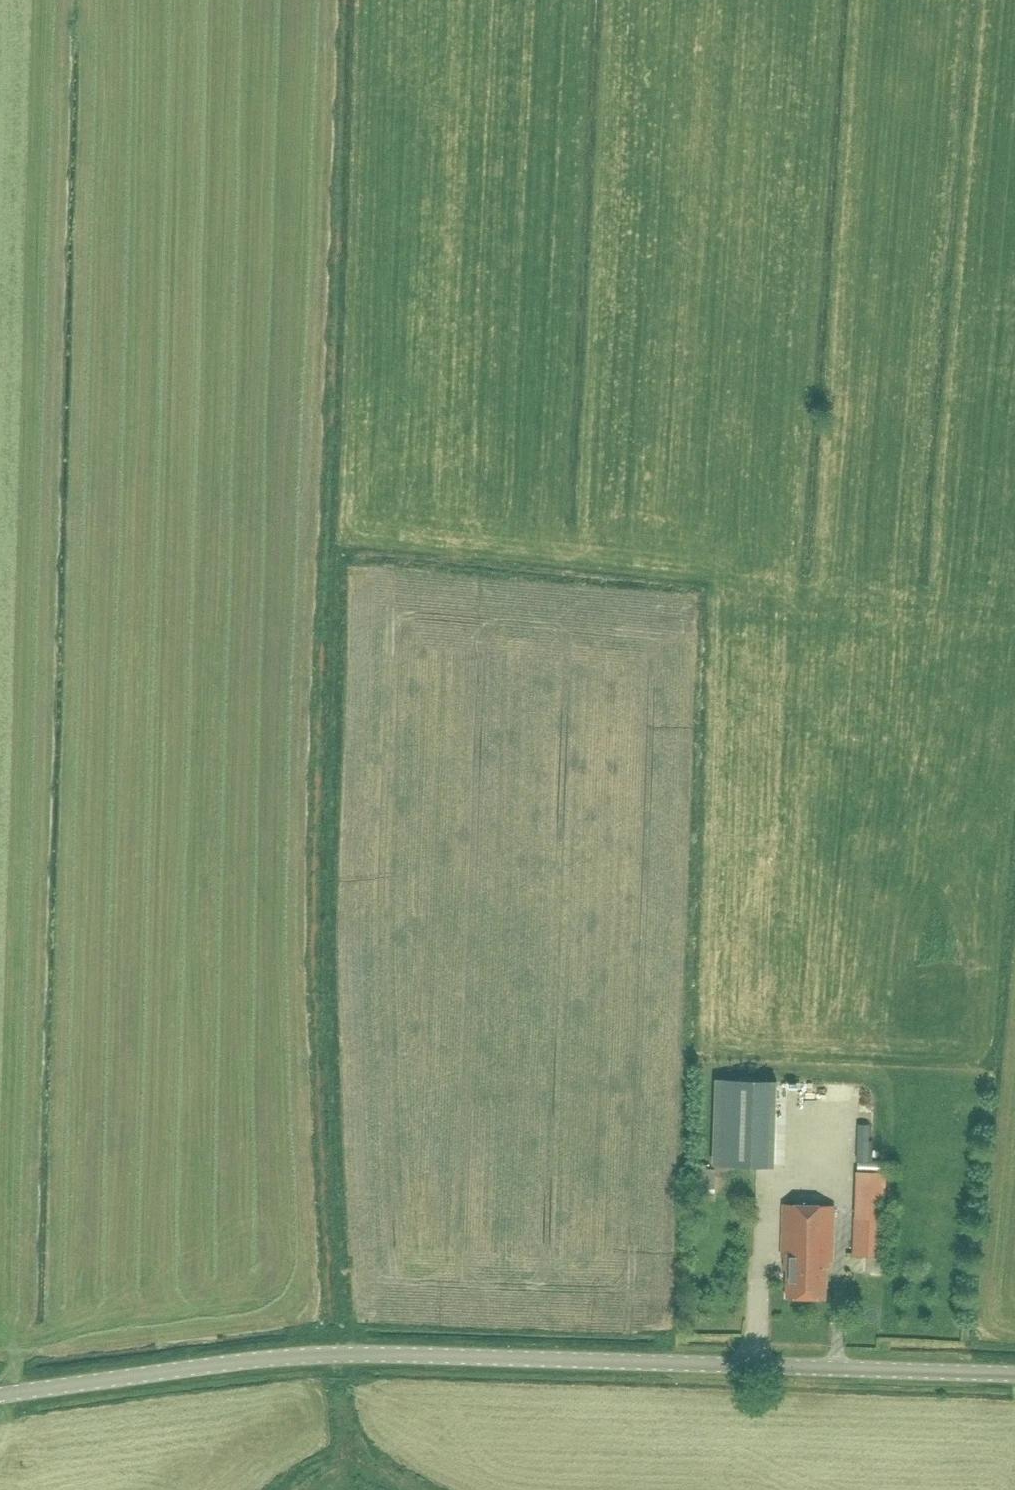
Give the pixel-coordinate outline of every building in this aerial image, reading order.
[(772,1080),(721,1078),(717,1164),(768,1166),(772,1080)] [(883,1257),(884,1218),(886,1171),(856,1170),(855,1217),(853,1217),(852,1256),(883,1257)] [(786,1268),(786,1297),(826,1298),(826,1270),(829,1270),(829,1260),(832,1260),(833,1205),(782,1203),(780,1256),(785,1256),(785,1268),(786,1268)]
